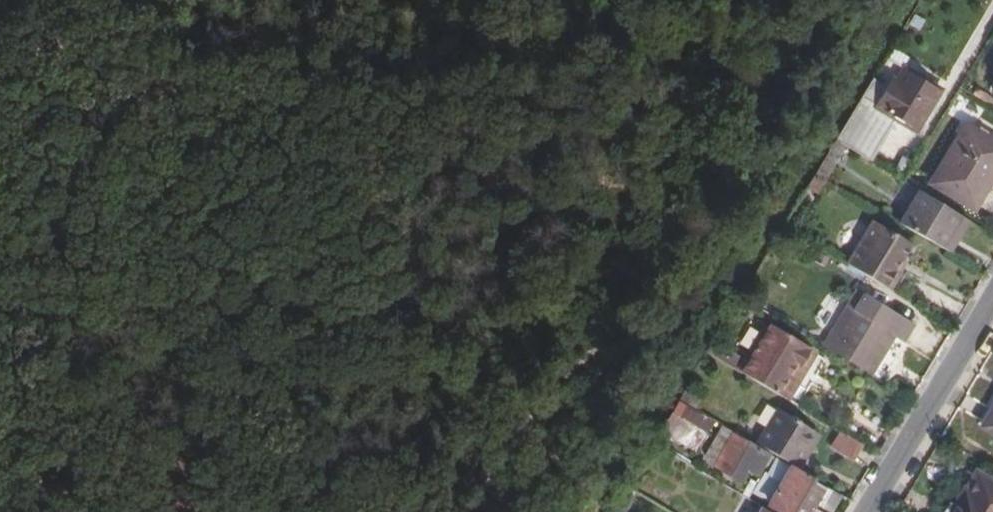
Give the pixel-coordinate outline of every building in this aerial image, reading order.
[(829,140),(839,146),(864,161),(889,117),(910,129),(932,88),(897,68),(890,82),(883,78),(879,86),(865,79),(829,140)] [(990,174),(992,169),(992,144),(962,125),(948,149),(990,174)] [(970,208),(990,174),(948,149),(928,183),(970,208)] [(818,157),(810,171),(820,177),(828,163),(818,157)] [(935,244),(953,214),(912,190),(892,221),(935,244)] [(953,214),(935,244),(941,248),(959,218),(953,214)] [(889,268),(905,242),(867,219),(840,262),(884,288),(894,271),(889,268)] [(871,372),(902,318),(854,289),(822,344),(871,372)] [(787,376),(803,348),(767,328),(766,329),(778,337),(762,367),(749,359),(746,365),(709,343),(703,353),(785,400),(796,380),(787,376)] [(766,329),(749,359),(762,367),(778,337),(766,329)] [(703,449),(716,420),(675,402),(662,431),(703,449)] [(982,423),(992,430),(992,407),(982,423)] [(793,468),(814,432),(777,411),(756,446),(793,468)] [(754,473),(765,454),(727,431),(709,463),(735,479),(742,467),(754,473)] [(862,445),(839,431),(830,446),(853,460),(862,445)] [(814,432),(793,468),(799,471),(820,435),(814,432)] [(769,504),(769,505),(780,511),(807,511),(813,502),(818,505),(828,488),(823,485),(821,488),(774,459),(765,474),(780,483),(769,504)] [(977,472),(966,489),(969,491),(956,511),(992,511),(992,482),(977,472)] [(751,492),(769,504),(780,483),(765,474),(763,473),(751,492)]
